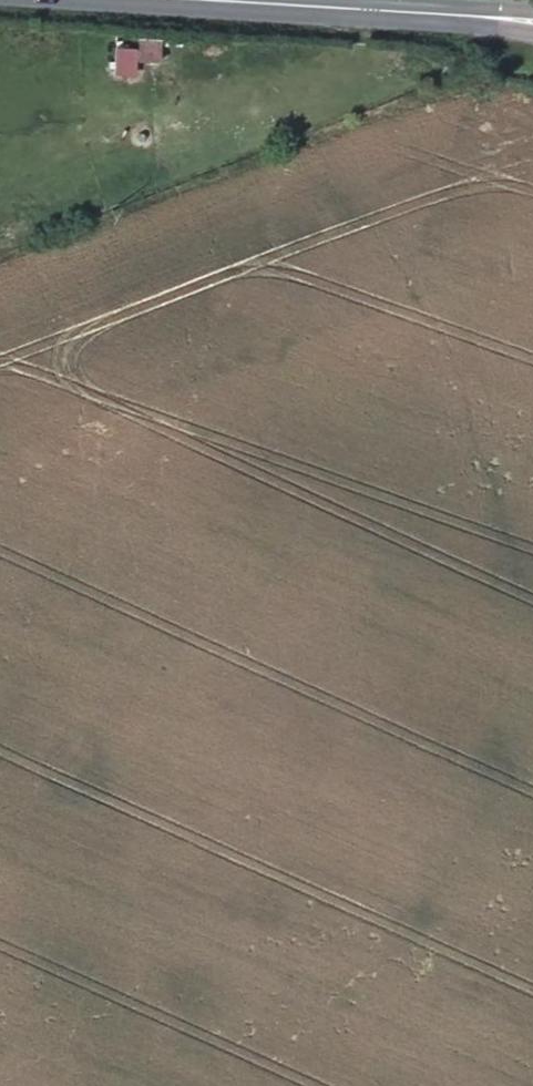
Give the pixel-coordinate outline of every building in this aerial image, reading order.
[(135,57),(159,58),(160,43),(113,40),(111,74),(134,75),(135,57)]
